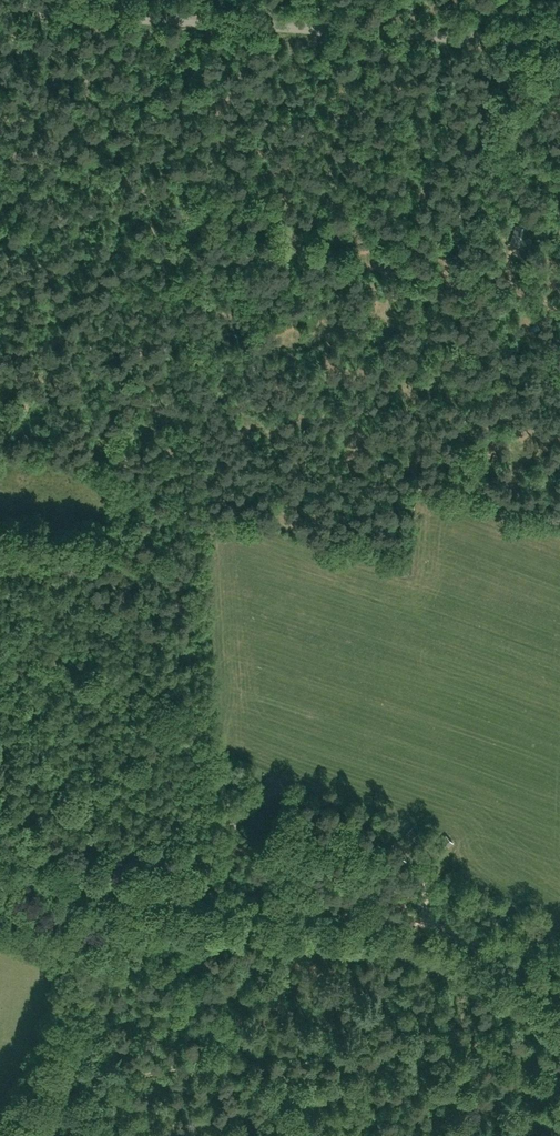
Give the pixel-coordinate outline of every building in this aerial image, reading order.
[(517,226),(516,231),(518,231),(516,240),(514,239),(513,244),(523,247),(524,242),(522,241),(524,233),(526,233),(528,229),(517,226)] [(249,773),(241,773),(241,786),(249,786),(249,773)] [(413,838),(418,833),(412,827),(407,832),(413,838)] [(453,842),(447,836),(430,851),(436,858),(453,842)]
